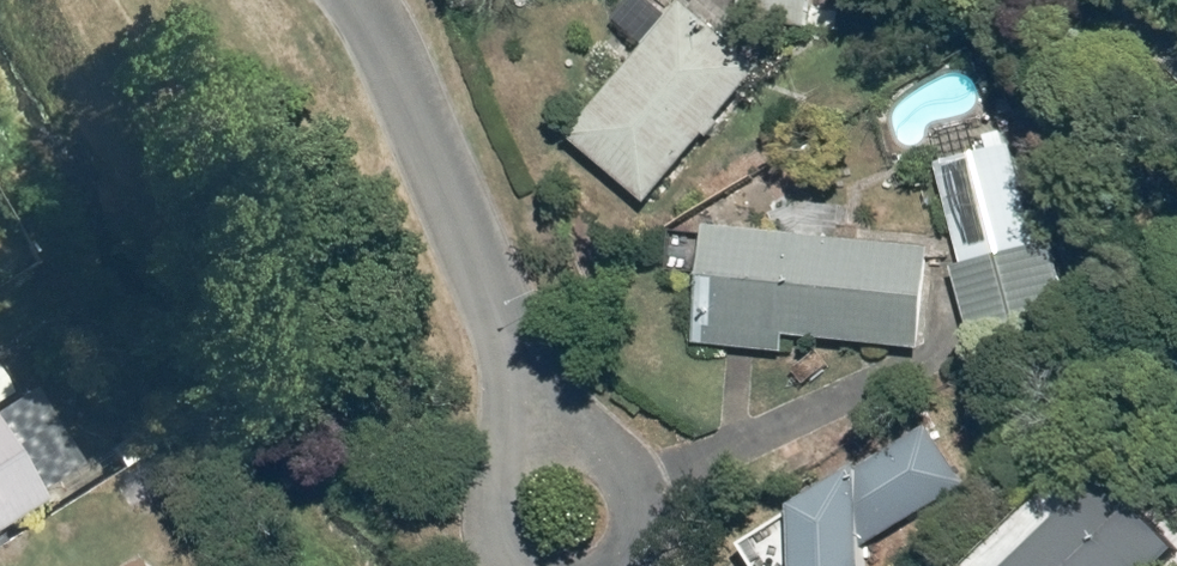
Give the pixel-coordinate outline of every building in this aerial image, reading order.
[(695,0),(680,0),(573,136),(654,199),(708,131),(715,137),(726,123),(721,118),(769,57),(695,0)] [(743,14),(783,18),(785,0),(744,0),(743,14)] [(995,151),(941,163),(964,261),(958,262),(977,346),(1036,333),(995,151)] [(932,233),(708,217),(699,342),(789,348),(790,334),(924,343),(932,233)] [(744,542),(759,565),(875,565),(874,541),(935,505),(928,492),(965,471),(934,419),(803,497),(808,505),(744,542)] [(48,490),(0,424),(0,525),(48,490)] [(985,565),(1149,565),(1176,538),(1176,524),(1093,440),(1081,452),(976,557),(985,565)] [(152,546),(120,565),(165,565),(152,546)]
